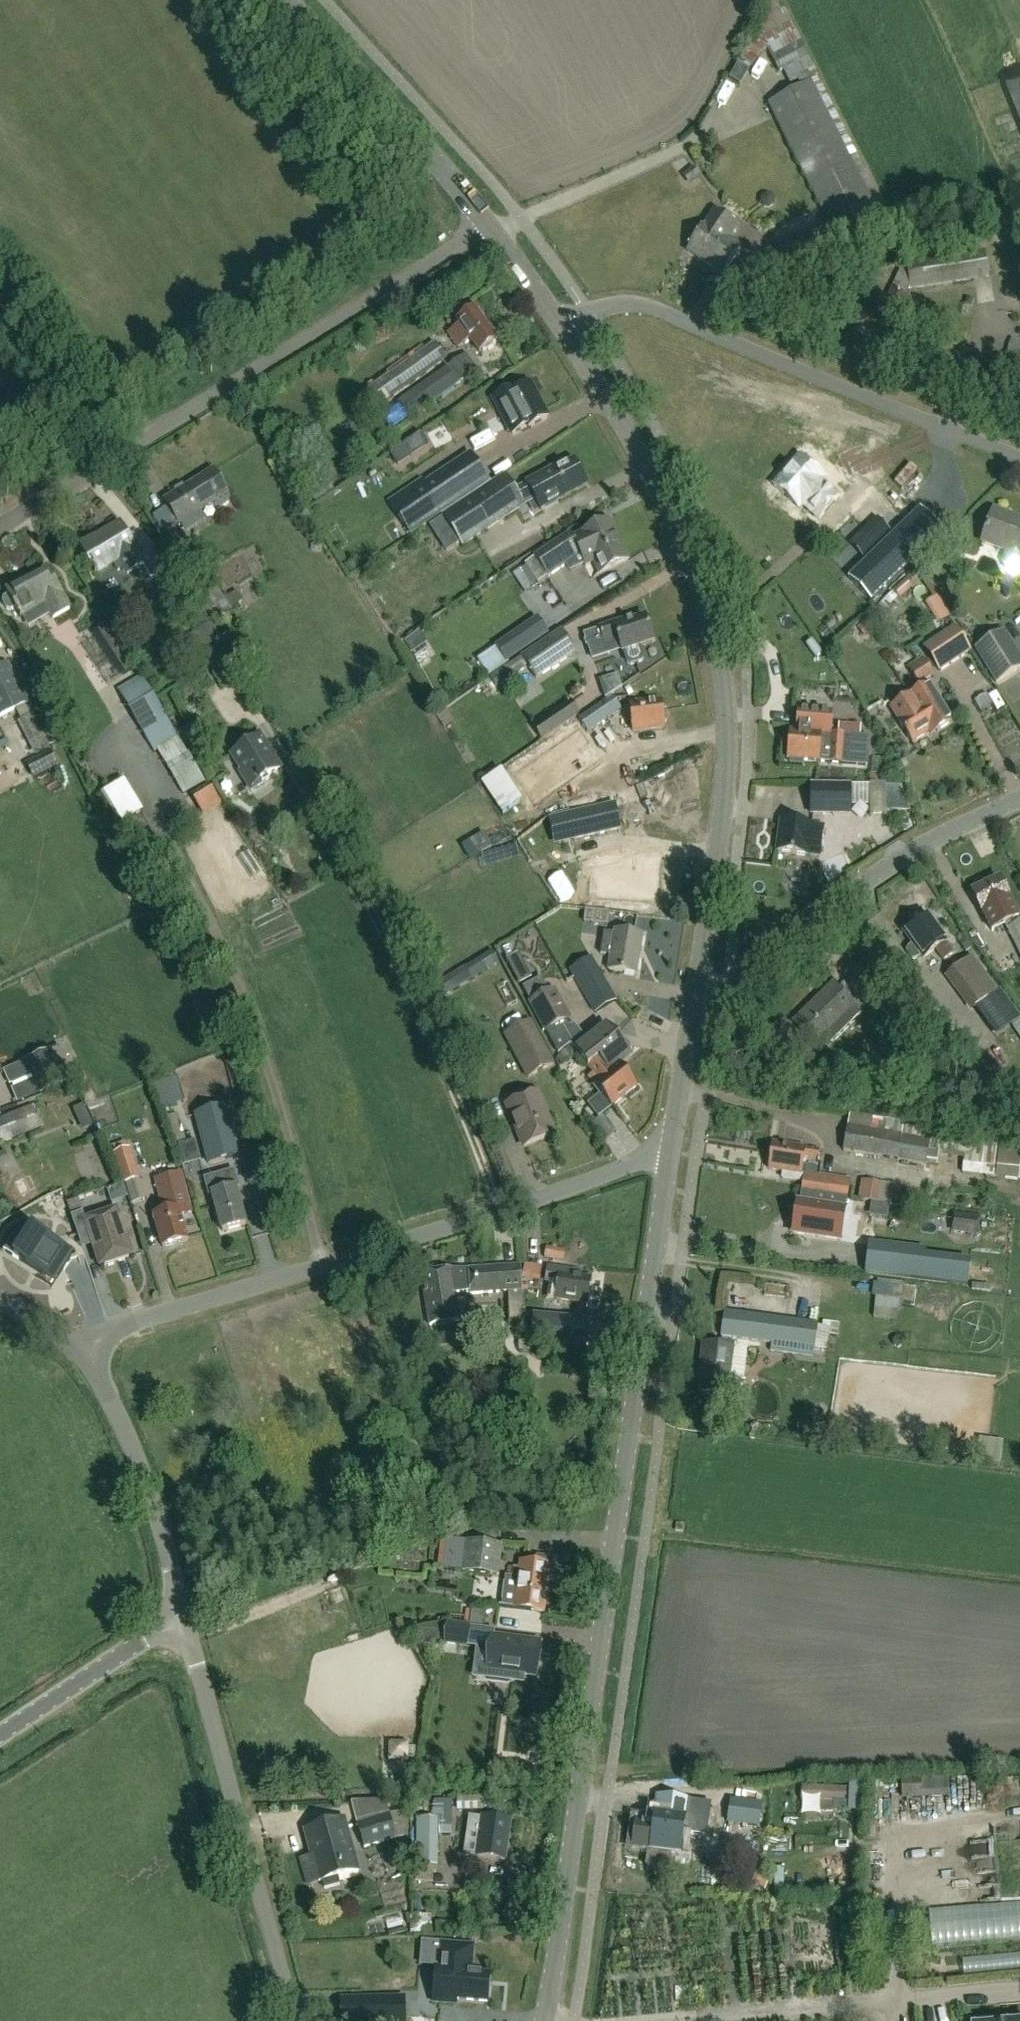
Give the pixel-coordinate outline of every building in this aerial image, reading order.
[(792,268),(889,229),(879,203),(815,72),(787,16),(788,15),(780,0),(763,0),(765,3),(759,12),(759,11),(750,35),(751,36),(748,41),(749,42),(737,62),(749,71),(751,68),(753,65),(755,62),(757,60),(762,55),(765,52),(768,50),(779,74),(783,72),(788,85),(797,81),(800,88),(768,105),(827,223),(777,244),(779,249),(756,259),(767,284),(794,273),(792,268)] [(1007,78),(1019,111),(1019,73),(1007,78)] [(724,110),(736,89),(724,82),(712,103),(724,110)] [(692,168),(682,176),(688,184),(698,176),(692,168)] [(767,208),(771,205),(772,200),(769,195),(764,195),(760,198),(759,203),(762,207),(767,208)] [(721,274),(739,249),(727,241),(735,229),(714,214),(689,252),(721,274)] [(882,338),(889,322),(895,324),(902,309),(899,308),(910,285),(910,290),(988,277),(984,249),(906,262),(908,273),(899,269),(885,303),(870,296),(856,326),(882,338)] [(476,308),(457,322),(460,326),(448,334),(458,348),(470,339),(479,352),(497,339),(476,308)] [(1012,340),(995,382),(1019,392),(1019,343),(1012,340)] [(434,344),(364,393),(376,410),(446,361),(434,344)] [(446,367),(458,383),(477,369),(465,353),(446,367)] [(446,368),(404,398),(416,414),(457,385),(446,368)] [(511,388),(490,399),(510,437),(547,418),(530,385),(514,394),(511,388)] [(418,486),(386,507),(406,538),(441,516),(484,488),(467,460),(434,481),(438,486),(424,495),(418,486)] [(831,483),(807,461),(781,491),(805,513),(808,509),(826,525),(847,502),(828,486),(831,483)] [(541,510),(587,485),(574,462),(558,471),(556,467),(515,490),(505,475),(484,488),(441,516),(462,548),(525,507),(523,504),(534,498),(541,510)] [(179,525),(212,504),(215,508),(221,510),(229,505),(230,499),(227,495),(212,471),(164,502),(179,525)] [(943,533),(920,509),(848,579),(870,603),(943,533)] [(993,510),(981,543),(1005,551),(1001,562),(1004,569),(1011,572),(1018,569),(1019,565),(1019,520),(993,510)] [(863,530),(875,542),(887,531),(876,518),(863,530)] [(534,557),(524,564),(525,565),(537,583),(547,576),(546,574),(565,563),(564,562),(576,554),(583,569),(595,563),(600,574),(624,562),(608,531),(604,522),(573,538),(570,534),(552,544),(534,557)] [(96,573),(114,563),(118,571),(124,568),(128,574),(145,564),(122,525),(82,547),(96,573)] [(209,576),(188,541),(170,553),(213,621),(243,603),(237,592),(224,600),(217,589),(208,594),(200,581),(209,576)] [(11,612),(17,609),(22,617),(45,604),(54,619),(71,609),(48,569),(7,591),(10,596),(3,599),(2,603),(6,610),(11,612)] [(898,599),(911,587),(904,581),(892,592),(898,599)] [(586,595),(567,602),(571,612),(590,605),(586,595)] [(923,602),(934,627),(945,622),(934,597),(923,602)] [(592,662),(624,652),(628,663),(632,665),(644,661),(645,657),(642,646),(653,642),(645,617),(632,622),(631,618),(598,630),(583,634),(585,642),(584,642),(585,647),(587,646),(592,662)] [(869,618),(859,626),(867,637),(878,628),(869,618)] [(227,648),(211,623),(196,633),(199,638),(190,644),(196,653),(203,648),(210,659),(227,648)] [(107,625),(95,632),(122,675),(133,668),(107,625)] [(953,627),(922,649),(939,674),(970,653),(953,627)] [(560,630),(488,678),(496,689),(527,669),(535,681),(576,654),(560,630)] [(975,649),(996,683),(1019,669),(1019,663),(1002,633),(975,649)] [(508,641),(497,649),(502,656),(507,663),(518,656),(528,649),(523,641),(518,634),(508,641)] [(907,668),(918,686),(934,677),(922,658),(907,668)] [(8,663),(0,667),(0,718),(28,704),(8,663)] [(205,783),(140,674),(115,688),(154,753),(157,751),(184,796),(205,783)] [(599,681),(604,693),(605,692),(607,698),(615,695),(609,677),(599,681)] [(526,704),(534,690),(523,683),(515,698),(526,704)] [(891,709),(896,717),(912,743),(927,733),(930,737),(954,722),(930,684),(911,696),(891,709)] [(975,700),(980,719),(1003,712),(997,693),(975,700)] [(612,697),(578,720),(587,732),(620,710),(612,697)] [(630,704),(633,731),(664,728),(661,702),(650,703),(650,702),(630,704)] [(542,743),(580,717),(570,703),(532,727),(542,743)] [(434,715),(444,729),(454,721),(444,708),(434,715)] [(796,733),(789,732),(787,760),(790,760),(790,765),(802,766),(803,761),(856,765),(858,738),(829,735),(831,714),(798,711),(796,733)] [(33,717),(17,725),(34,758),(49,750),(33,717)] [(213,740),(200,720),(181,732),(193,752),(213,740)] [(610,731),(533,752),(544,791),(621,770),(610,731)] [(284,771),(262,736),(227,757),(250,792),(284,771)] [(50,754),(25,766),(32,780),(57,767),(50,754)] [(143,812),(124,781),(96,798),(102,809),(108,806),(120,825),(143,812)] [(222,807),(208,783),(190,794),(203,818),(222,807)] [(850,789),(810,789),(810,817),(850,817),(850,789)] [(615,805),(567,816),(572,841),(621,830),(615,805)] [(816,857),(818,842),(820,826),(781,821),(777,852),(816,857)] [(648,898),(652,864),(603,858),(599,892),(648,898)] [(1006,931),(1019,924),(1008,905),(1008,904),(996,881),(969,896),(979,915),(981,914),(994,938),(1006,931)] [(544,928),(562,925),(561,916),(542,919),(544,928)] [(953,955),(944,943),(945,942),(927,916),(904,933),(923,958),(934,950),(942,962),(953,955)] [(1019,924),(1006,931),(1019,957),(1019,924)] [(600,956),(610,957),(608,970),(637,975),(643,936),(614,931),(614,935),(603,933),(600,956)] [(523,997),(535,991),(517,951),(505,956),(523,997)] [(569,971),(594,1014),(617,1001),(591,957),(569,971)] [(446,997),(487,971),(479,958),(438,984),(446,997)] [(971,958),(944,978),(968,1010),(996,991),(971,958)] [(833,984),(793,1023),(822,1053),(862,1014),(858,1010),(880,989),(862,970),(840,991),(833,984)] [(553,989),(529,1003),(559,1055),(570,1046),(588,1067),(599,1059),(611,1073),(620,1066),(619,1065),(630,1056),(627,1052),(630,1050),(630,1046),(626,1040),(622,1040),(619,1042),(606,1026),(586,1042),(572,1025),(569,1027),(566,1021),(570,1018),(553,989)] [(504,1036),(526,1081),(553,1067),(531,1022),(504,1036)] [(567,1063),(576,1055),(570,1048),(558,1058),(563,1064),(566,1061),(567,1063)] [(67,1083),(52,1050),(25,1063),(40,1095),(67,1083)] [(588,1078),(601,1094),(587,1105),(598,1120),(638,1087),(620,1066),(611,1073),(599,1059),(588,1067),(593,1074),(588,1078)] [(537,1094),(507,1106),(524,1147),(554,1135),(537,1094)] [(0,1120),(0,1140),(2,1145),(41,1129),(32,1107),(0,1120)] [(77,1119),(88,1114),(84,1107),(73,1111),(77,1119)] [(210,1112),(195,1116),(201,1140),(208,1164),(224,1160),(239,1156),(232,1132),(226,1107),(210,1112)] [(594,1122),(602,1140),(623,1132),(616,1114),(594,1122)] [(846,1117),(842,1155),(937,1167),(938,1156),(963,1160),(961,1174),(1017,1181),(1019,1157),(1019,1138),(846,1117)] [(165,1127),(169,1140),(181,1137),(178,1124),(165,1127)] [(181,1162),(197,1158),(192,1138),(176,1142),(181,1162)] [(772,1145),(769,1170),(783,1172),(782,1179),(803,1182),(804,1175),(819,1177),(819,1175),(820,1167),(816,1166),(819,1150),(772,1145)] [(134,1164),(129,1149),(121,1151),(114,1154),(118,1169),(123,1184),(131,1182),(138,1179),(134,1164)] [(195,1164),(184,1167),(188,1184),(200,1181),(195,1164)] [(239,1187),(234,1170),(203,1178),(208,1196),(212,1194),(222,1232),(246,1226),(236,1188),(239,1187)] [(159,1214),(154,1216),(158,1232),(162,1248),(175,1244),(188,1241),(185,1229),(181,1216),(186,1215),(191,1214),(186,1194),(180,1174),(168,1177),(155,1180),(159,1197),(164,1213),(159,1214)] [(14,1182),(20,1196),(30,1191),(29,1187),(34,1185),(30,1175),(14,1182)] [(850,1181),(819,1175),(819,1177),(804,1175),(803,1182),(800,1203),(801,1203),(800,1211),(796,1210),(792,1242),(840,1248),(850,1181)] [(131,1205),(145,1201),(139,1181),(125,1185),(131,1205)] [(861,1181),(857,1201),(877,1204),(888,1206),(889,1206),(893,1187),(880,1185),(861,1181)] [(67,1204),(71,1218),(83,1215),(79,1200),(67,1204)] [(122,1211),(89,1222),(103,1264),(136,1254),(122,1211)] [(949,1233),(976,1237),(978,1217),(952,1214),(949,1233)] [(22,1223),(4,1252),(46,1279),(49,1274),(57,1279),(70,1259),(62,1253),(64,1250),(43,1236),(45,1232),(36,1226),(33,1230),(22,1223)] [(869,1244),(865,1273),(966,1287),(969,1265),(923,1259),(924,1251),(869,1244)] [(545,1247),(544,1259),(563,1261),(565,1249),(545,1247)] [(421,1274),(429,1326),(461,1321),(457,1298),(470,1296),(523,1292),(521,1265),(468,1269),(468,1271),(452,1269),(421,1274)] [(545,1282),(557,1284),(555,1299),(587,1304),(591,1279),(584,1278),(584,1274),(547,1268),(545,1282)] [(872,1285),(873,1312),(892,1311),(890,1284),(872,1285)] [(762,1301),(763,1313),(779,1313),(779,1300),(762,1301)] [(725,1312),(721,1339),(772,1346),(771,1354),(812,1360),(814,1350),(827,1352),(831,1330),(817,1328),(817,1325),(725,1312)] [(540,1314),(539,1344),(592,1346),(593,1316),(540,1314)] [(893,1343),(894,1347),(898,1349),(902,1347),(904,1343),(903,1341),(902,1339),(898,1338),(894,1339),(893,1343)] [(703,1345),(699,1374),(703,1374),(700,1394),(716,1396),(715,1406),(741,1410),(746,1383),(744,1383),(748,1357),(748,1353),(747,1348),(743,1344),(732,1343),(731,1348),(703,1345)] [(683,1525),(675,1524),(674,1532),(682,1533),(683,1525)] [(498,1576),(502,1545),(466,1541),(462,1572),(498,1576)] [(549,1566),(520,1563),(519,1571),(509,1569),(504,1607),(514,1608),(514,1609),(543,1613),(549,1566)] [(485,1612),(471,1610),(469,1626),(483,1628),(485,1612)] [(535,1677),(540,1643),(494,1637),(494,1631),(448,1625),(446,1644),(491,1650),(487,1680),(509,1682),(510,1673),(535,1677)] [(417,1630),(415,1643),(438,1646),(440,1630),(417,1630)] [(412,1788),(413,1774),(401,1774),(400,1788),(412,1788)] [(847,1803),(846,1812),(860,1812),(862,1781),(848,1781),(847,1790),(847,1803)] [(895,1794),(915,1793),(915,1784),(895,1785),(895,1794)] [(831,1803),(841,1802),(840,1788),(800,1790),(801,1804),(816,1804),(816,1813),(831,1813),(831,1803)] [(655,1816),(654,1824),(636,1822),(632,1848),(665,1852),(667,1841),(681,1843),(682,1831),(696,1832),(697,1820),(761,1828),(764,1805),(672,1792),(669,1818),(655,1816)] [(457,1812),(479,1813),(479,1800),(457,1799),(457,1812)] [(416,1801),(416,1866),(438,1866),(438,1835),(451,1835),(451,1801),(416,1801)] [(363,1849),(396,1839),(389,1815),(357,1825),(363,1849)] [(468,1832),(480,1834),(477,1857),(506,1860),(511,1821),(481,1818),(481,1820),(469,1819),(468,1832)] [(313,1884),(318,1882),(322,1881),(324,1890),(340,1886),(337,1877),(360,1871),(345,1820),(304,1831),(311,1857),(306,1858),(313,1884)] [(916,1840),(931,1835),(927,1824),(913,1828),(916,1840)] [(969,1859),(987,1860),(988,1841),(970,1840),(969,1859)] [(772,1881),(759,1873),(753,1882),(765,1891),(772,1881)] [(901,1893),(903,1905),(924,1902),(922,1890),(901,1893)] [(1003,1936),(1019,1935),(1019,1918),(1019,1897),(1001,1898),(1003,1936)] [(997,1899),(936,1901),(937,1939),(998,1937),(997,1899)] [(384,1932),(402,1929),(400,1918),(382,1922),(384,1932)] [(449,1933),(448,1922),(434,1924),(435,1935),(449,1933)] [(397,1951),(397,1965),(437,1966),(437,1952),(397,1951)] [(1019,1963),(1019,1954),(1008,1955),(1008,1963),(1019,1963)] [(487,2002),(489,1976),(471,1974),(472,1962),(438,1959),(438,1967),(436,1967),(433,2003),(456,2005),(456,2000),(487,2002)] [(342,2003),(342,2016),(342,2020),(404,2020),(404,2015),(404,2002),(383,2002),(362,2003),(342,2003)]
